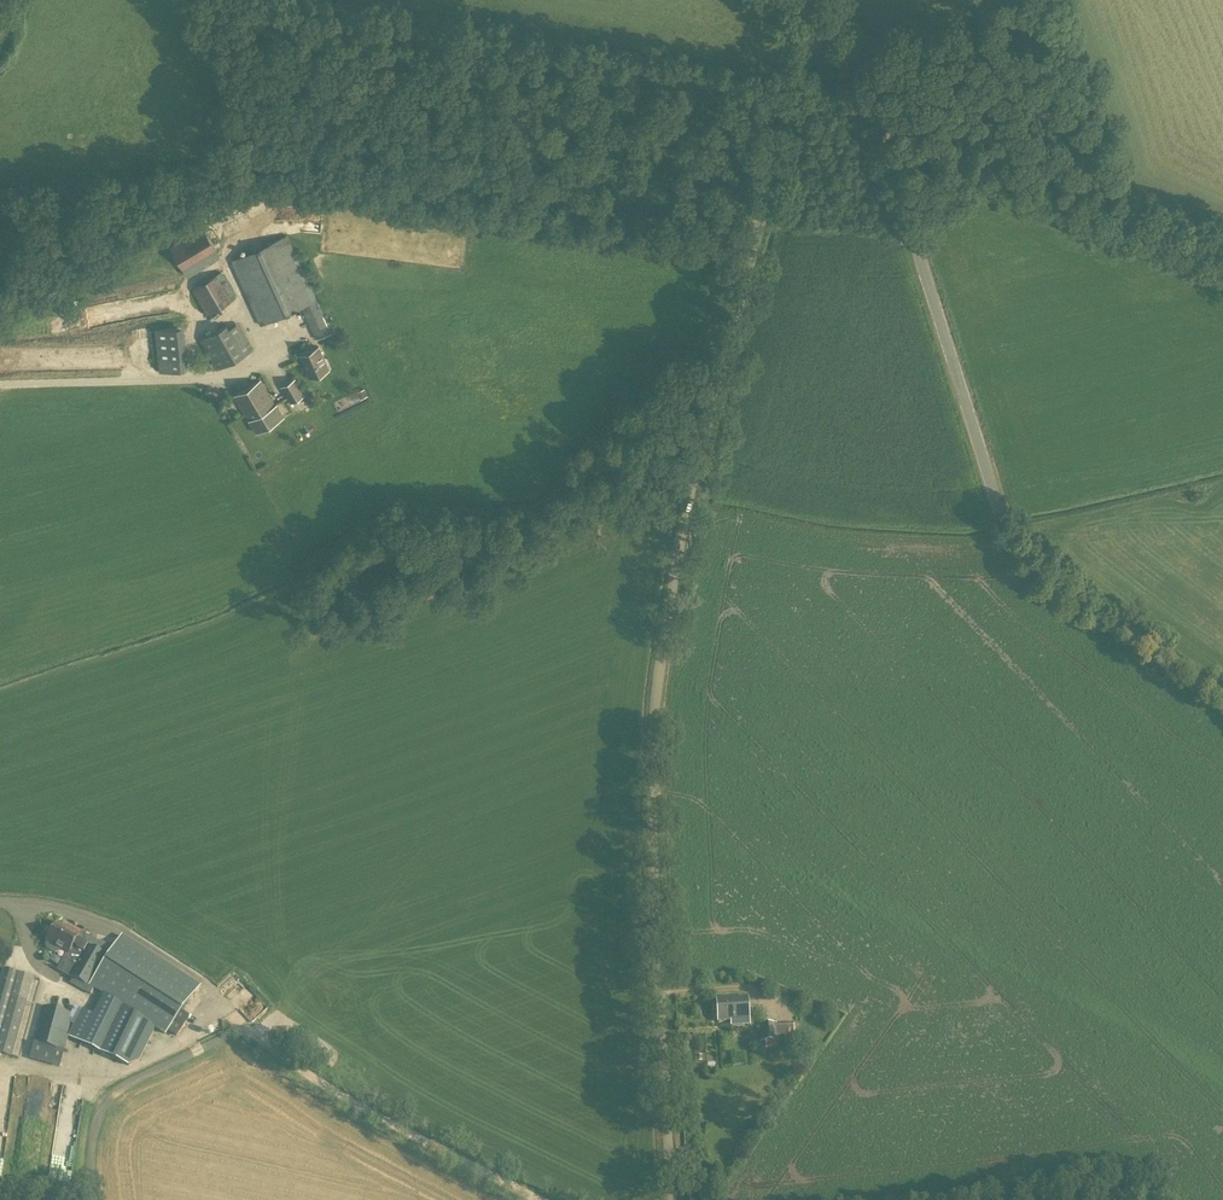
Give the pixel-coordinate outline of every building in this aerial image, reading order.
[(306,232),(324,232),(324,220),(306,220),(306,232)] [(276,248),(252,258),(259,275),(263,274),(272,296),(292,287),(276,248)] [(206,254),(201,256),(205,265),(210,263),(206,254)] [(214,266),(194,276),(208,303),(227,293),(214,266)] [(227,293),(208,303),(222,331),(241,321),(227,293)] [(316,339),(324,335),(321,328),(328,324),(321,311),(307,318),(316,339)] [(160,370),(184,369),(182,326),(158,327),(160,370)] [(307,366),(305,367),(310,377),(329,368),(319,346),(302,354),(307,366)] [(232,390),(242,408),(267,394),(257,376),(232,390)] [(295,377),(281,385),(290,402),(305,394),(295,377)] [(267,394),(242,408),(252,426),(280,410),(273,398),(271,400),(267,394)] [(60,953),(62,950),(67,953),(58,970),(73,979),(70,983),(91,995),(93,990),(125,1010),(103,1054),(132,1069),(135,1062),(140,1064),(156,1030),(165,1036),(169,1031),(177,1037),(185,1025),(177,1019),(198,987),(123,939),(112,959),(101,953),(103,949),(96,946),(94,949),(91,947),(94,941),(81,933),(79,936),(56,924),(46,941),(48,942),(46,946),(47,949),(56,954),(60,953)] [(12,1057),(34,977),(3,969),(0,982),(0,1054),(12,1057)] [(82,1009),(68,1036),(103,1054),(125,1010),(101,998),(94,1015),(82,1009)] [(731,1021),(732,1026),(750,1025),(748,998),(717,1000),(718,1022),(731,1021)] [(29,1059),(60,1068),(68,1036),(66,1036),(72,1014),(43,1007),(29,1059)] [(784,1037),(784,1043),(794,1043),(793,1023),(759,1025),(760,1042),(766,1042),(766,1048),(778,1048),(777,1037),(784,1037)]
